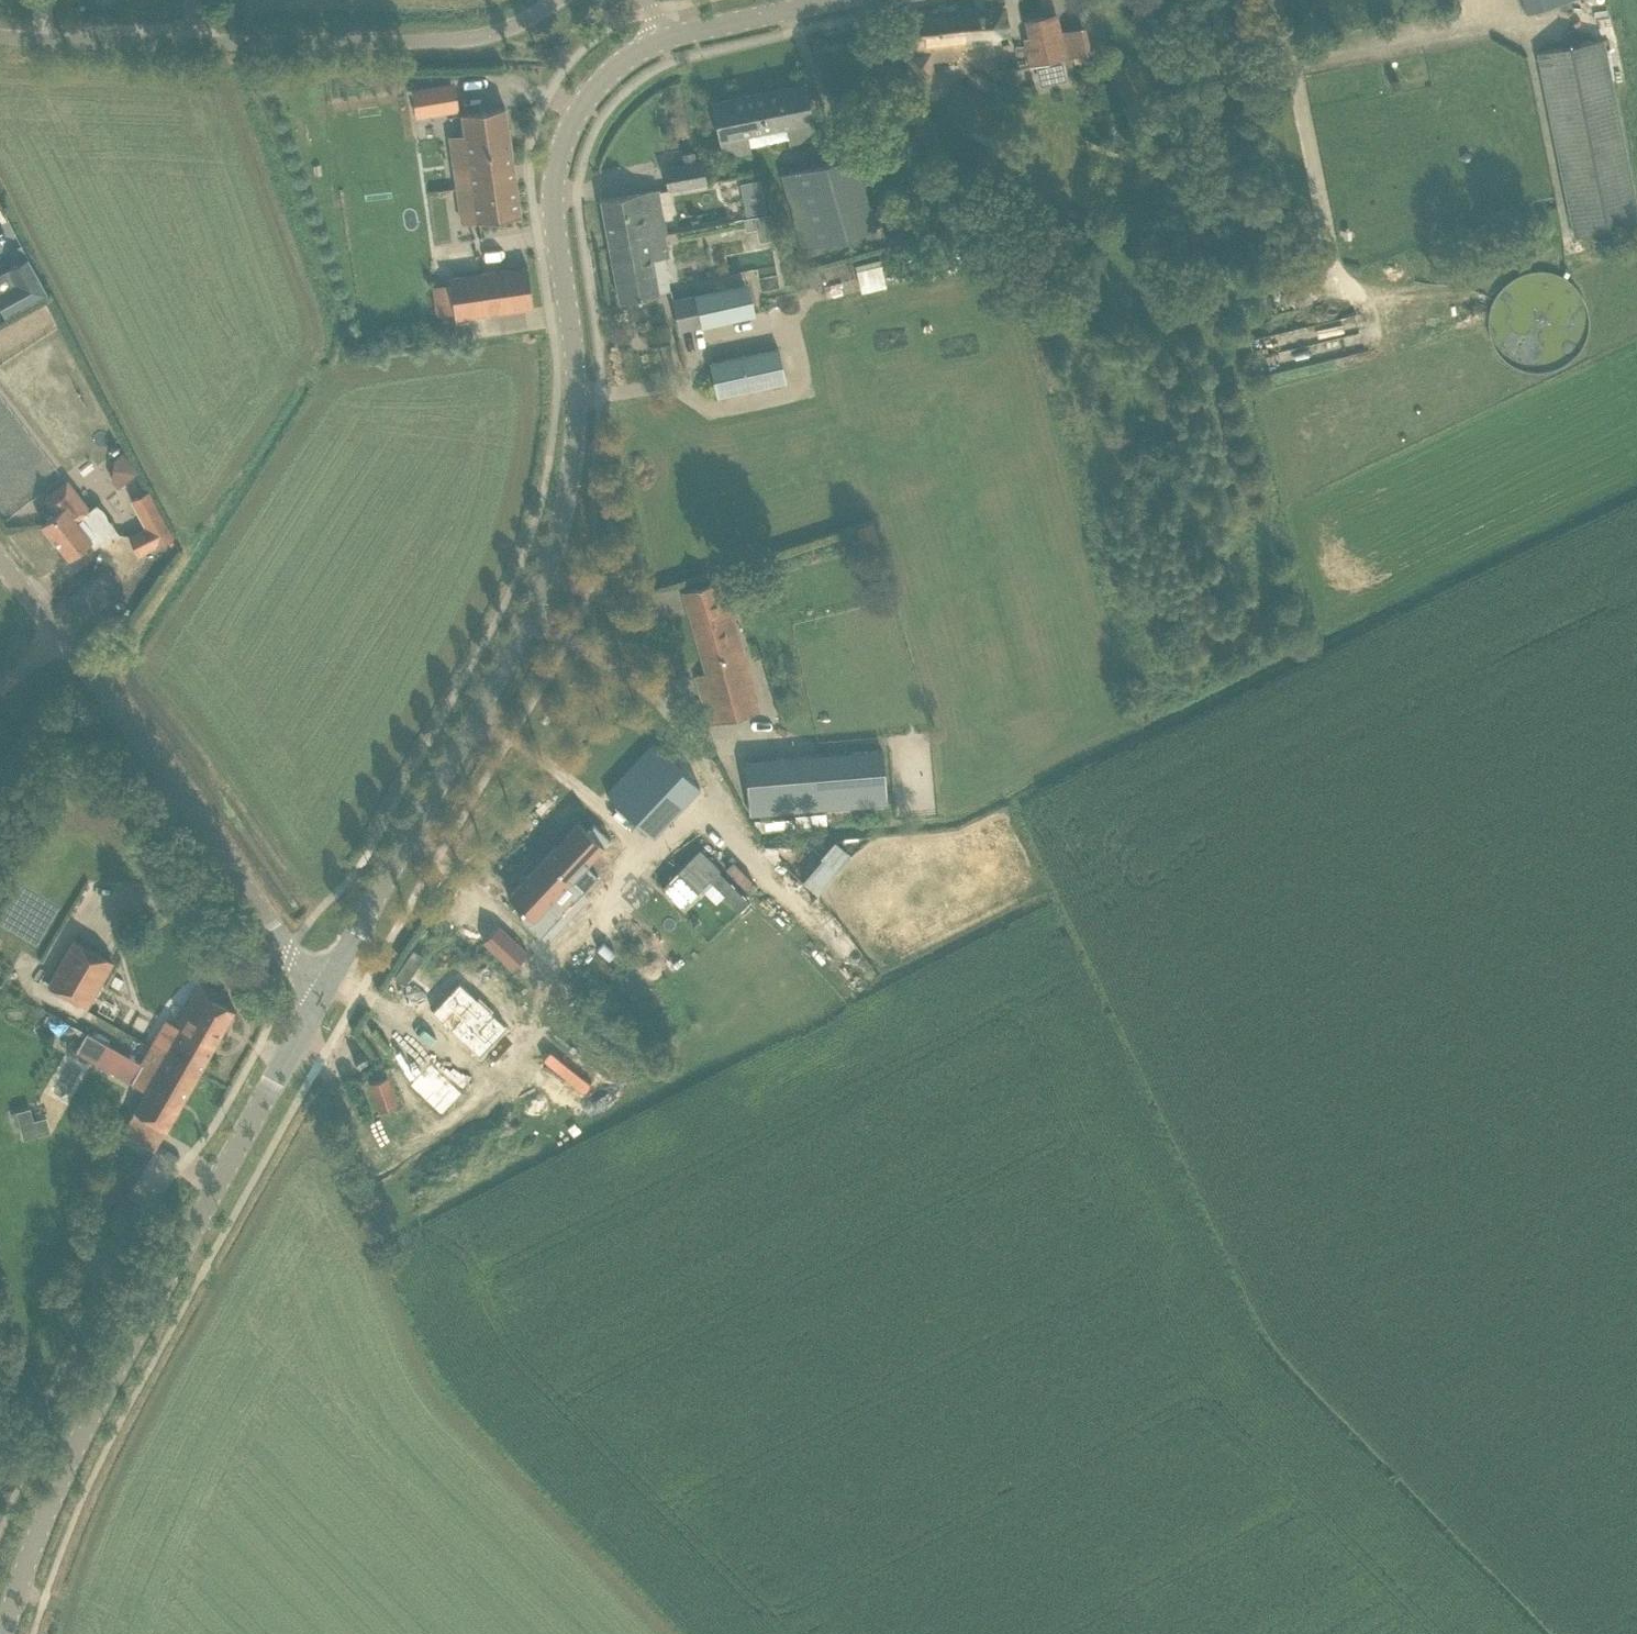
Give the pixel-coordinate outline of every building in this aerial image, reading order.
[(1525,12),(1565,0),(1522,0),(1525,12)] [(948,58),(959,57),(957,45),(1006,40),(1003,8),(905,19),(909,55),(905,56),(910,99),(922,98),(922,96),(932,95),(928,55),(947,52),(948,58)] [(1030,37),(1024,38),(1031,65),(1035,63),(1039,80),(1066,74),(1062,57),(1066,56),(1060,35),(1058,27),(1055,13),(1043,16),(1026,20),(1030,37)] [(1572,239),(1636,226),(1636,210),(1603,40),(1535,54),(1572,239)] [(787,139),(814,133),(803,83),(712,102),(723,156),(751,150),(748,135),(784,128),(787,139)] [(412,97),(415,117),(446,112),(443,92),(412,97)] [(519,215),(504,107),(461,114),(471,185),(457,187),(462,223),(519,215)] [(876,227),(852,148),(780,170),(804,249),(876,227)] [(706,181),(702,160),(663,167),(667,188),(706,181)] [(759,176),(740,180),(744,195),(762,191),(759,176)] [(621,195),(600,199),(608,245),(647,239),(648,238),(643,215),(661,211),(657,188),(621,195)] [(744,215),(747,240),(774,238),(771,212),(744,215)] [(647,239),(608,245),(619,301),(640,297),(658,293),(651,256),(664,254),(668,253),(665,235),(648,238),(647,239)] [(21,246),(13,250),(20,262),(27,258),(21,246)] [(880,257),(855,263),(862,289),(886,284),(880,257)] [(27,258),(20,262),(8,268),(17,285),(0,294),(0,308),(5,317),(47,293),(27,258)] [(527,266),(449,277),(455,318),(533,307),(527,266)] [(1591,326),(1591,325),(1590,314),(1586,304),(1581,296),(1576,289),(1569,284),(1560,279),(1550,276),(1538,275),(1528,277),(1521,280),(1513,284),(1505,291),(1499,299),(1495,307),(1492,317),(1491,326),(1492,336),(1495,346),(1500,355),(1506,361),(1513,367),(1523,372),(1531,374),(1542,375),(1551,374),(1559,372),(1569,367),(1576,361),(1581,355),(1587,346),(1590,336),(1591,326)] [(695,294),(671,300),(678,330),(702,325),(695,294)] [(759,352),(709,363),(717,397),(767,386),(785,382),(778,348),(759,352)] [(119,532),(106,517),(104,510),(96,503),(90,507),(68,479),(45,497),(57,512),(41,524),(67,556),(90,538),(94,544),(107,534),(118,536),(119,532)] [(128,534),(137,553),(172,535),(148,491),(130,501),(143,527),(128,534)] [(705,673),(695,676),(709,722),(752,709),(751,707),(757,705),(740,648),(735,649),(722,601),(728,600),(723,580),(683,591),(705,673)] [(652,741),(605,791),(652,835),(699,785),(652,741)] [(746,760),(745,760),(751,817),(888,805),(883,749),(746,760)] [(574,825),(503,900),(520,916),(515,922),(535,941),(555,920),(544,909),(565,886),(577,897),(593,879),(582,868),(606,843),(589,827),(583,834),(574,825)] [(704,840),(666,880),(686,898),(713,869),(745,899),(752,891),(720,860),(723,858),(704,840)] [(836,841),(803,877),(819,891),(851,854),(836,841)] [(493,928),(478,944),(506,971),(522,955),(493,928)] [(45,983),(86,1007),(113,962),(72,938),(45,983)] [(198,1072),(234,1009),(216,999),(220,993),(200,982),(187,1006),(193,1009),(175,1040),(159,1031),(152,1043),(153,1043),(169,1052),(167,1054),(198,1072)] [(486,1013),(488,1011),(474,998),(472,1000),(453,982),(426,1012),(474,1057),(502,1027),(486,1013)] [(76,1052),(144,1091),(129,1119),(121,1131),(153,1150),(198,1072),(167,1054),(169,1052),(153,1043),(152,1045),(150,1044),(139,1063),(85,1033),(76,1052)] [(370,1082),(380,1109),(396,1104),(386,1076),(370,1082)] [(46,1117),(19,1123),(23,1137),(49,1130),(46,1117)]
